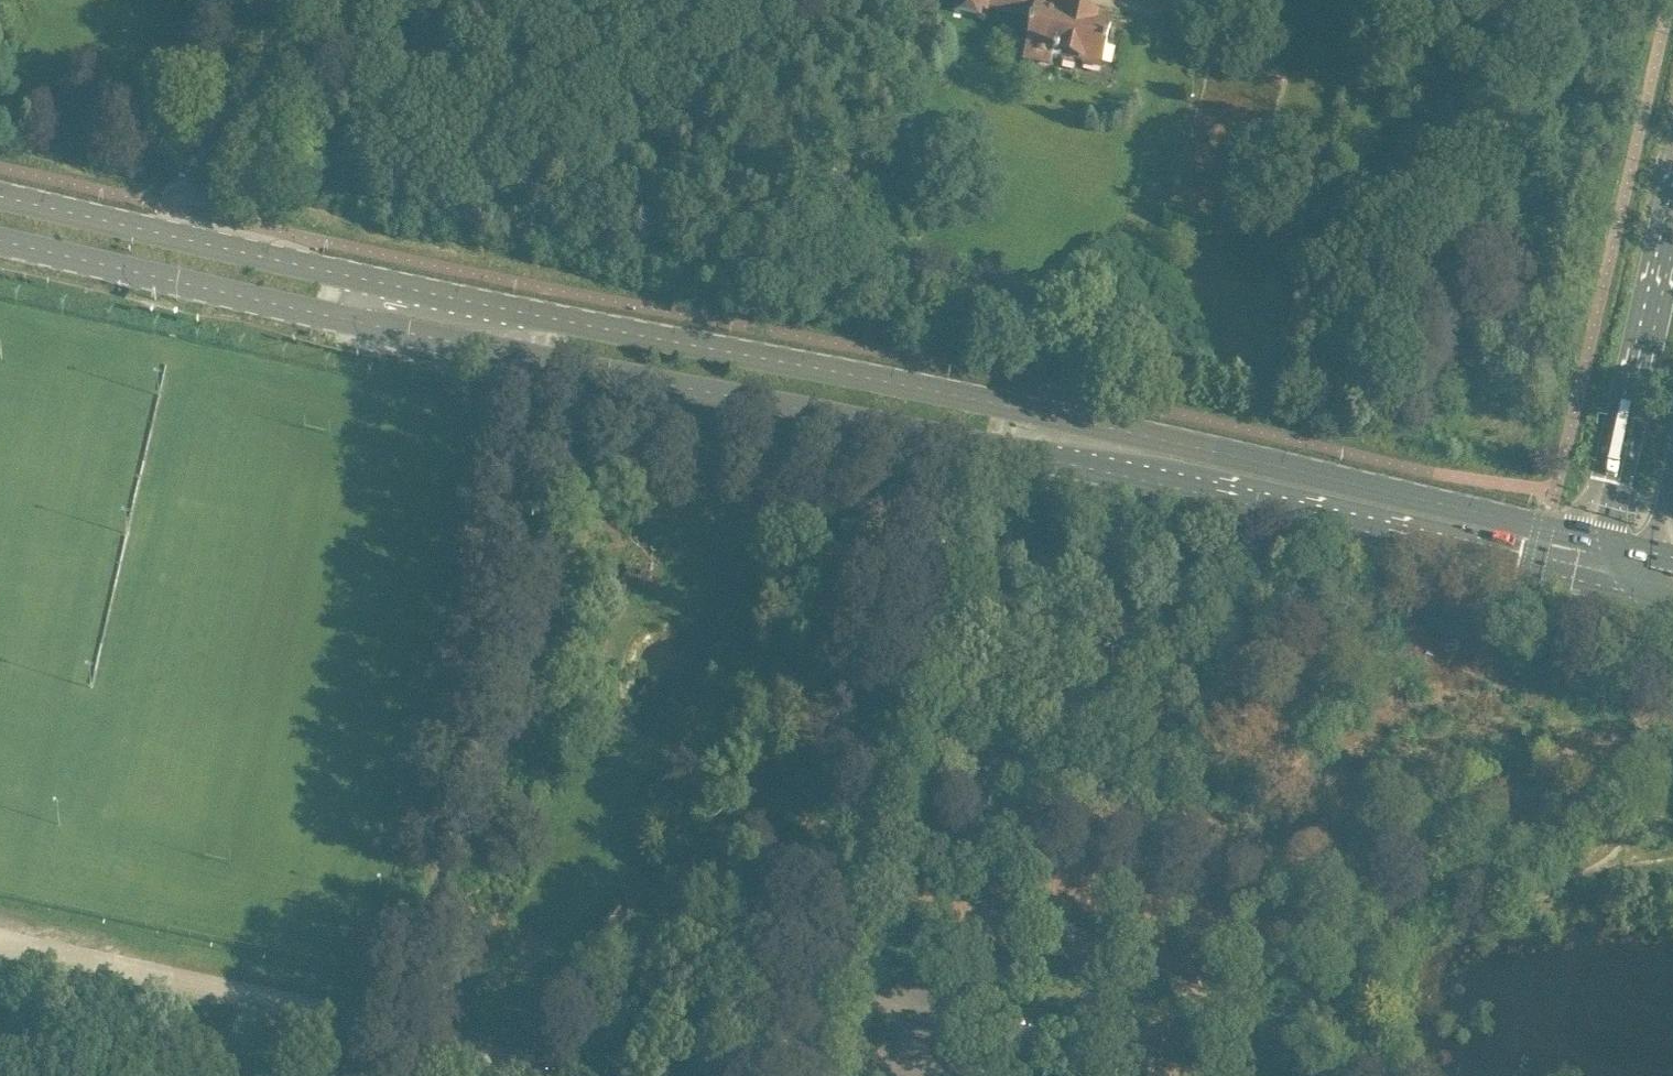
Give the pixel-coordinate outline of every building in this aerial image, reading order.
[(1026,16),(1031,17),(1029,27),(1031,28),(1024,59),(1051,65),(1053,56),(1101,67),(1111,19),(1025,0),(956,0),(953,12),(983,19),(986,7),(1026,16)] [(996,520),(995,524),(993,530),(1004,533),(1006,522),(996,520)]
